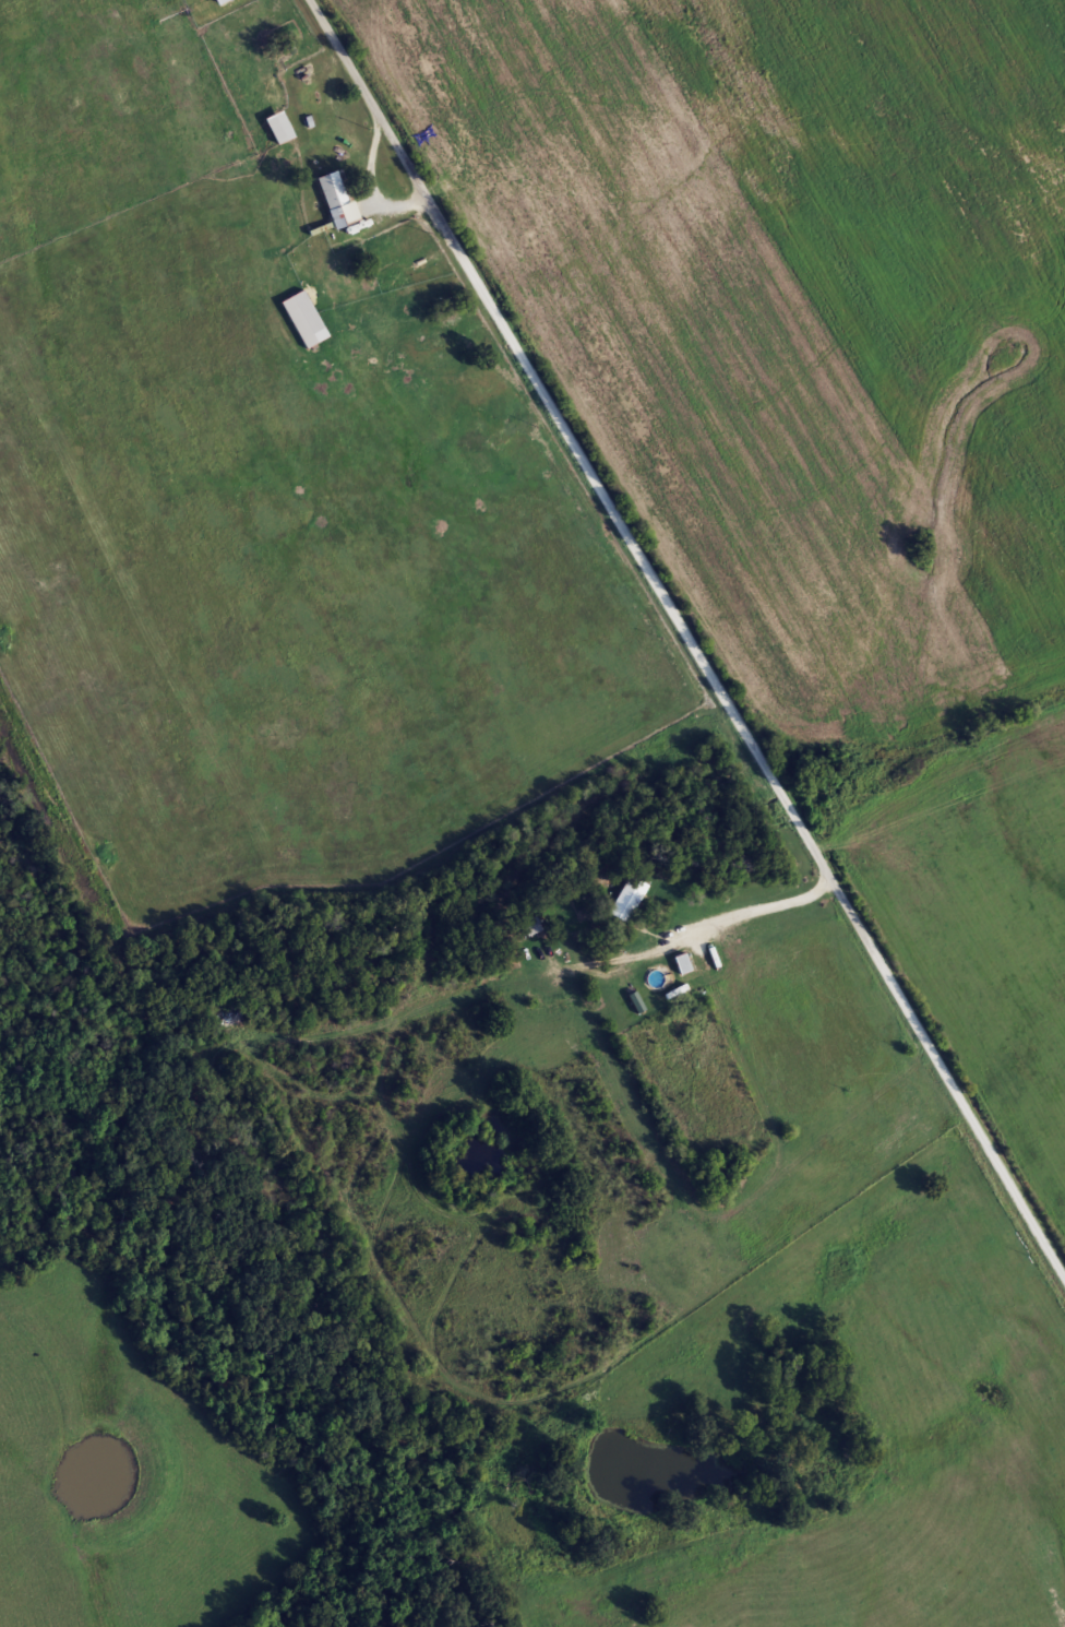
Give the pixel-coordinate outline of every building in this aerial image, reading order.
[(277,60),(271,48),(288,40),(294,52),(277,60)] [(277,145),(262,119),(279,110),(294,135),(277,145)] [(314,177),(337,169),(354,221),(332,228),(314,177)] [(326,336),(303,348),(279,301),(301,289),(326,336)] [(605,913),(627,876),(646,887),(623,924),(605,913)] [(523,936),(520,921),(536,917),(539,933),(523,936)] [(677,975),(671,958),(683,953),(689,971),(677,975)]
